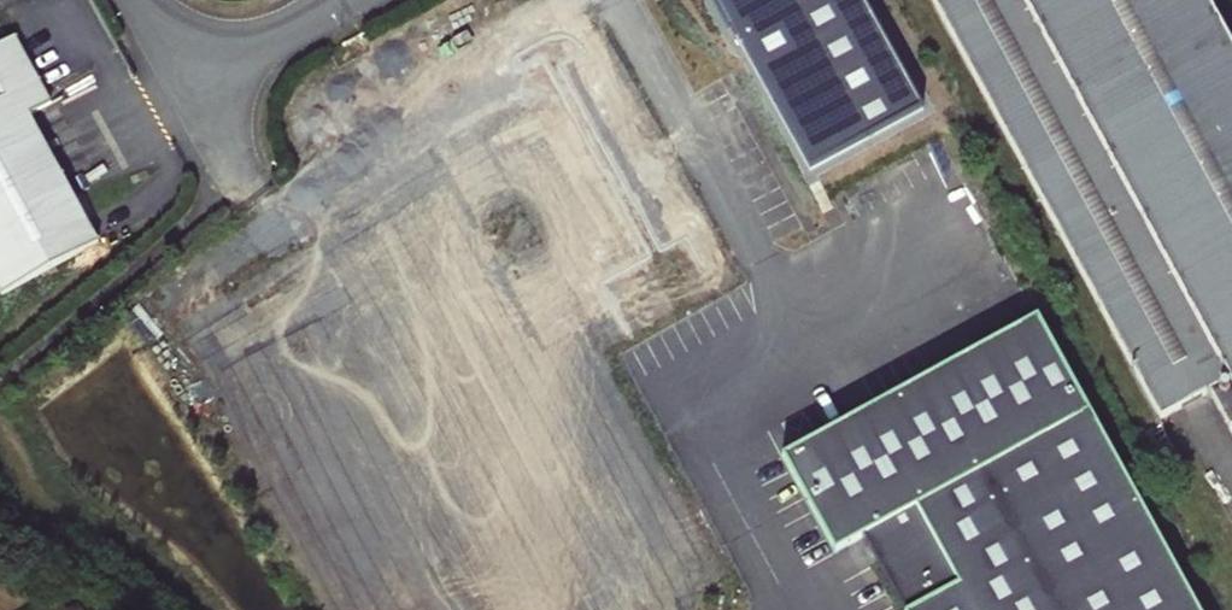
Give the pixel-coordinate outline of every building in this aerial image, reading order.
[(864,0),(689,0),(712,43),(749,69),(813,186),(930,123),(864,0)] [(1160,418),(1209,392),(1231,435),(1231,51),(1204,0),(932,0),(1160,418)] [(95,242),(27,113),(49,101),(13,35),(0,42),(0,293),(95,242)] [(783,461),(835,557),(863,542),(900,609),(1196,609),(1039,322),(783,461)]
